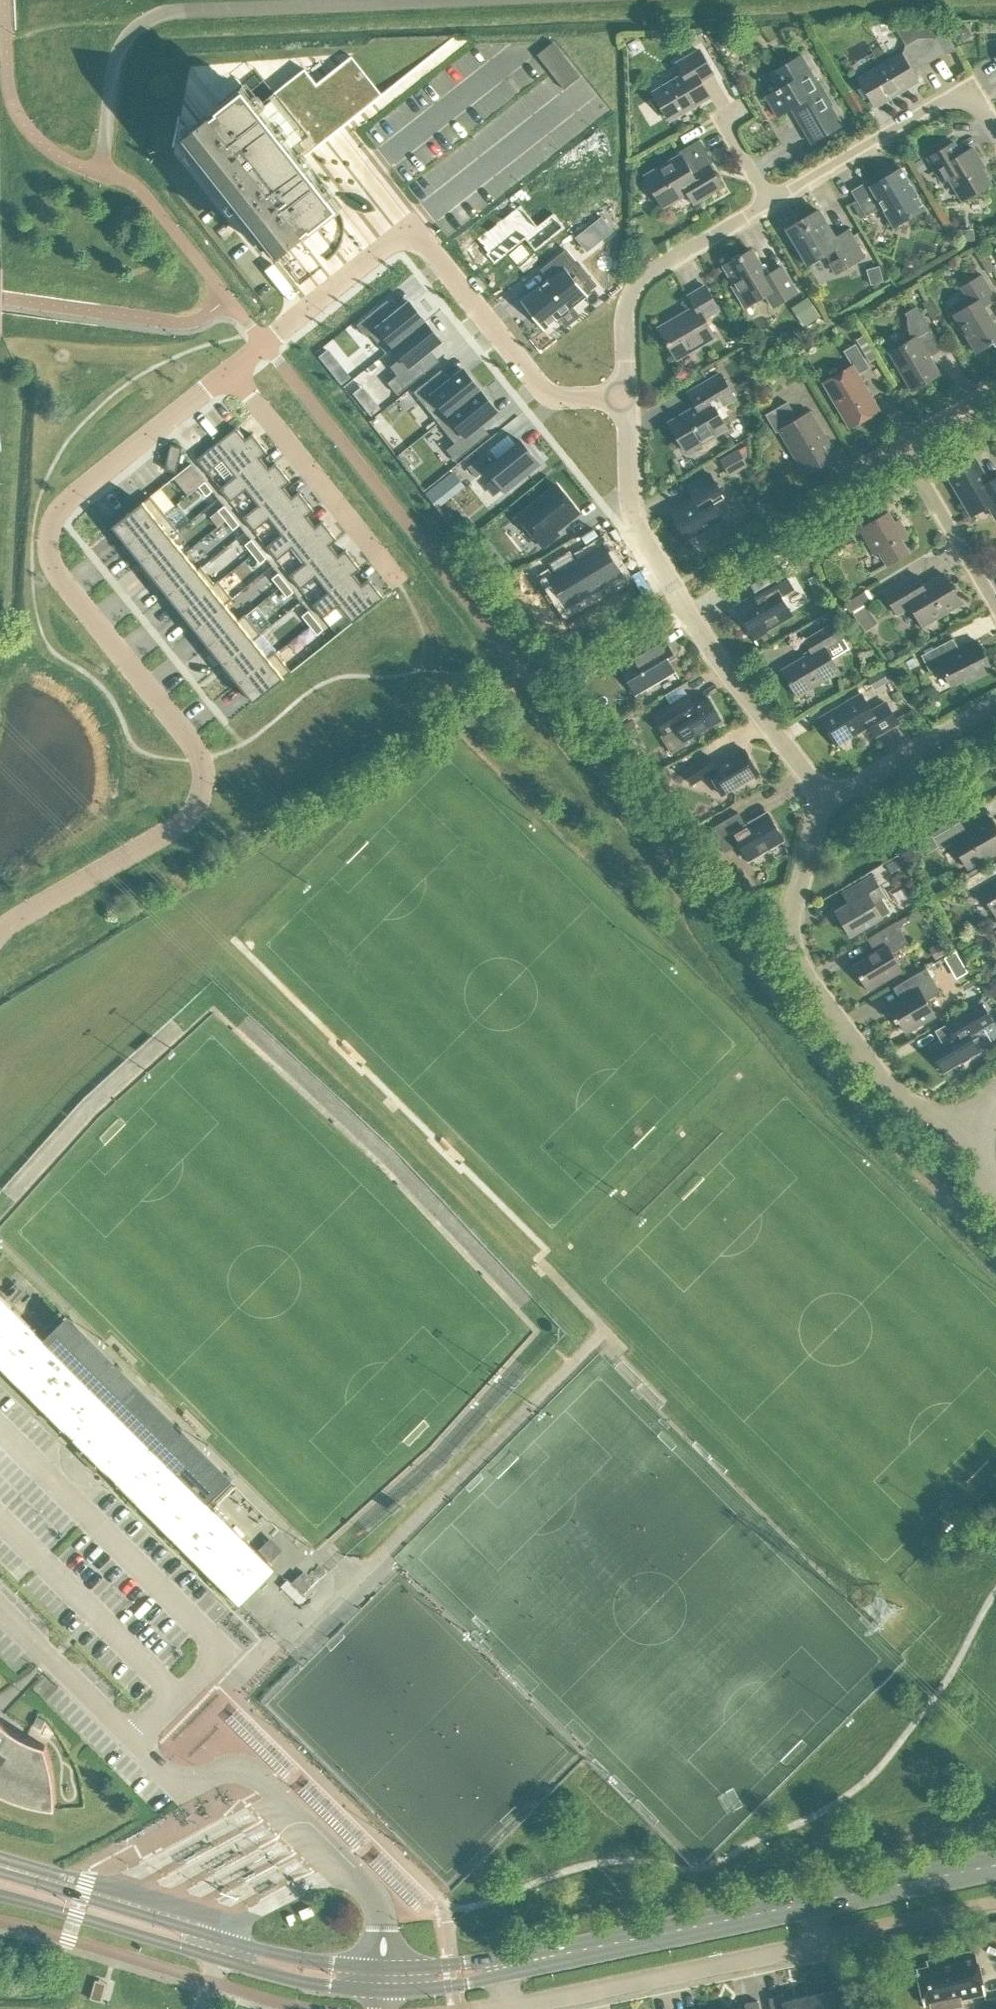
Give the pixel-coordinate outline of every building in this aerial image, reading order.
[(964,26),(955,32),(961,41),(966,38),(968,31),(964,26)] [(724,32),(713,38),(719,49),(726,45),(728,38),(724,32)] [(903,58),(901,54),(859,79),(875,106),(916,81),(911,73),(945,53),(935,37),(917,37),(905,45),(911,54),(903,58)] [(553,42),(537,55),(564,90),(580,77),(553,42)] [(699,81),(712,73),(699,50),(676,64),(683,75),(653,93),(669,120),(709,96),(699,81)] [(766,97),(777,117),(791,109),(811,143),(842,125),(830,105),(832,104),(818,80),(814,82),(809,73),(811,72),(801,55),(770,73),(779,89),(766,97)] [(210,115),(183,137),(277,256),(305,234),(337,209),(300,161),(382,96),(351,57),(316,84),(305,69),(275,93),(257,107),(243,90),(210,115)] [(680,158),(644,179),(660,206),(685,192),(692,204),(721,187),(708,165),(707,165),(703,159),(708,156),(698,140),(677,153),(680,158)] [(977,161),(979,160),(972,148),(960,155),(953,143),(928,157),(942,182),(949,178),(962,200),(990,184),(977,161)] [(926,169),(920,159),(914,163),(920,173),(926,169)] [(851,191),(866,216),(882,207),(893,227),(924,208),(900,168),(873,184),(870,179),(851,191)] [(520,205),(479,238),(489,251),(486,253),(494,263),(525,239),(535,251),(564,227),(553,214),(537,226),(520,205)] [(787,229),(807,264),(825,254),(836,273),(863,257),(848,230),(834,238),(818,210),(787,229)] [(612,230),(602,218),(592,225),(602,238),(612,230)] [(571,305),(595,286),(566,250),(542,270),(551,280),(524,301),(544,326),(557,316),(565,326),(579,316),(571,305)] [(724,266),(734,283),(733,286),(745,307),(766,294),(773,306),(796,293),(781,267),(766,276),(751,250),(724,266)] [(975,352),(995,340),(995,326),(984,306),(995,299),(982,274),(960,287),(970,304),(953,314),(975,352)] [(659,328),(676,359),(714,336),(704,318),(718,310),(705,286),(688,296),(695,307),(659,328)] [(808,298),(796,305),(808,323),(812,321),(819,316),(808,298)] [(378,307),(357,325),(366,337),(370,333),(386,353),(425,321),(408,301),(387,318),(378,307)] [(904,313),(906,317),(909,335),(911,339),(889,353),(911,390),(939,373),(929,357),(942,349),(916,306),(904,313)] [(425,321),(386,353),(390,350),(398,360),(390,367),(397,375),(387,383),(397,395),(425,372),(417,361),(441,342),(425,321)] [(879,409),(858,374),(869,368),(855,343),(843,351),(852,366),(823,383),(848,427),(879,409)] [(331,352),(321,359),(330,371),(339,363),(331,352)] [(432,377),(413,392),(438,423),(480,390),(463,370),(441,388),(432,377)] [(696,407),(669,423),(686,452),(703,442),(705,445),(716,439),(714,435),(728,427),(717,408),(734,398),(720,374),(688,393),(696,407)] [(480,390),(438,423),(454,443),(446,450),(455,461),(480,440),(471,430),(496,410),(480,390)] [(373,399),(363,406),(371,416),(380,408),(373,399)] [(765,415),(776,433),(779,430),(805,474),(835,456),(810,412),(797,419),(787,402),(765,415)] [(261,458),(267,453),(252,434),(245,439),(236,428),(196,459),(207,473),(222,461),(235,476),(259,457),(261,458)] [(505,492),(540,465),(520,440),(497,459),(490,450),(468,467),(476,477),(487,469),(505,492)] [(170,471),(175,473),(181,447),(171,445),(165,469),(165,470),(170,471)] [(738,450),(721,460),(727,470),(737,464),(740,469),(747,465),(738,450)] [(284,487),(290,482),(275,463),(268,468),(261,458),(259,457),(235,476),(220,488),(230,502),(246,490),(258,505),(282,486),(284,487)] [(995,518),(995,478),(989,483),(973,457),(946,473),(970,515),(988,505),(995,518)] [(670,512),(686,540),(722,518),(713,504),(724,498),(710,474),(687,487),(694,498),(670,512)] [(212,491),(205,482),(199,487),(206,496),(212,491)] [(438,484),(426,493),(435,505),(448,496),(438,484)] [(554,531),(578,512),(557,485),(519,516),(542,546),(557,534),(554,531)] [(314,511),(298,492),(292,497),(284,487),(282,486),(258,505),(243,517),(254,531),(269,519),(281,534),(306,515),(307,517),(314,511)] [(143,502),(113,526),(127,544),(157,520),(164,514),(150,496),(143,502)] [(232,515),(225,506),(218,511),(226,520),(232,515)] [(851,523),(856,531),(861,528),(874,552),(879,549),(887,563),(906,552),(898,538),(905,534),(898,521),(893,523),(887,513),(869,523),(865,515),(851,523)] [(157,520),(127,544),(140,561),(171,536),(178,531),(164,514),(157,520)] [(239,525),(232,515),(226,520),(233,530),(239,525)] [(337,540),(322,521),(315,526),(307,517),(306,515),(281,534),(266,546),(277,560),(292,548),(305,563),(329,544),(330,546),(337,540)] [(171,536),(140,561),(154,578),(184,553),(171,537),(179,532),(178,531),(171,536)] [(259,549),(252,540),(245,545),(253,554),(259,549)] [(800,540),(787,548),(794,560),(807,552),(800,540)] [(832,542),(828,540),(824,542),(823,546),(825,550),(829,552),(833,550),(834,545),(832,542)] [(360,569),(345,550),(338,555),(330,546),(329,544),(305,563),(289,576),(300,589),(315,577),(328,592),(352,573),(354,575),(360,569)] [(569,551),(545,565),(553,579),(562,573),(578,599),(619,574),(602,547),(576,563),(569,551)] [(266,558),(259,549),(253,554),(260,563),(266,558)] [(184,553),(154,578),(167,595),(198,570),(201,567),(201,566),(197,569),(184,553)] [(498,562),(489,569),(495,577),(504,570),(498,562)] [(781,596),(793,589),(780,566),(748,585),(755,597),(735,609),(751,636),(791,613),(781,596)] [(198,570),(167,595),(181,611),(211,587),(218,581),(218,580),(214,583),(201,567),(198,570)] [(286,583),(279,573),(272,578),(280,588),(286,583)] [(384,598),(368,579),(361,584),(354,575),(352,573),(328,592),(313,605),(323,618),(339,606),(353,623),(384,598)] [(884,593),(896,613),(910,605),(922,625),(960,603),(943,574),(922,586),(915,574),(884,593)] [(211,587),(181,611),(194,628),(225,604),(232,598),(218,581),(211,587)] [(293,592),(286,583),(280,588),(287,597),(293,592)] [(865,589),(849,598),(865,628),(881,619),(865,589)] [(225,604),(194,628),(208,645),(238,621),(245,615),(245,614),(237,620),(225,605),(233,599),(232,598),(225,604)] [(827,620),(839,613),(836,608),(825,615),(827,620)] [(316,620),(309,611),(302,616),(310,625),(316,620)] [(238,621),(208,645),(223,664),(253,639),(261,634),(245,615),(238,621)] [(317,635),(323,629),(316,620),(310,625),(317,635)] [(811,652),(782,670),(797,695),(838,671),(830,658),(848,648),(833,623),(804,640),(811,652)] [(253,639),(223,664),(238,683),(268,658),(276,652),(275,651),(268,657),(254,640),(261,634),(253,639)] [(667,657),(674,653),(663,635),(616,663),(635,695),(675,671),(667,657)] [(976,641),(959,650),(953,639),(921,656),(929,672),(940,666),(951,686),(963,680),(966,684),(992,670),(976,641)] [(891,649),(884,653),(889,662),(896,658),(891,649)] [(268,658),(238,683),(253,702),(284,678),(291,672),(276,652),(268,658)] [(584,667),(575,673),(582,684),(591,678),(584,667)] [(868,680),(874,690),(889,682),(883,671),(868,680)] [(820,718),(836,745),(869,726),(875,736),(898,723),(886,702),(871,711),(861,693),(820,718)] [(720,720),(706,697),(690,707),(679,699),(653,715),(665,734),(661,736),(671,753),(688,743),(686,740),(720,720)] [(638,731),(631,720),(622,726),(629,737),(638,731)] [(692,785),(709,775),(723,796),(758,774),(743,749),(721,763),(721,762),(713,766),(708,757),(684,772),(692,785)] [(738,844),(748,860),(783,839),(767,813),(746,825),(738,813),(710,829),(724,853),(738,844)] [(940,850),(953,842),(967,867),(995,850),(995,828),(991,819),(967,834),(960,821),(933,837),(940,850)] [(900,868),(895,859),(886,864),(891,873),(900,868)] [(982,890),(995,914),(995,867),(994,863),(963,882),(966,888),(981,891),(982,890)] [(755,890),(741,867),(729,874),(735,885),(737,884),(744,896),(755,890)] [(889,912),(880,897),(883,895),(872,875),(843,892),(849,903),(836,911),(850,935),(881,917),(889,912)] [(875,952),(853,965),(868,991),(902,971),(891,952),(907,943),(895,922),(867,939),(875,952)] [(928,947),(936,960),(948,953),(941,940),(928,947)] [(935,1016),(926,1001),(940,992),(926,968),(900,983),(906,993),(886,1005),(895,1022),(898,1020),(905,1033),(935,1016)] [(955,1031),(929,1047),(943,1072),(978,1051),(969,1035),(992,1022),(981,1003),(949,1021),(955,1031)] [(101,1466),(241,1604),(275,1570),(208,1503),(230,1481),(153,1404),(142,1415),(131,1405),(142,1393),(65,1317),(43,1339),(0,1296),(0,1365),(101,1466)] [(283,1549),(271,1537),(259,1550),(271,1561),(283,1549)] [(292,1581),(302,1592),(310,1584),(308,1582),(299,1573),(297,1576),(292,1581)] [(41,1729),(45,1720),(37,1716),(33,1725),(41,1729)] [(51,1765),(49,1758),(47,1752),(45,1745),(40,1743),(35,1742),(30,1740),(25,1737),(20,1735),(11,1729),(7,1726),(0,1720),(0,1792),(2,1793),(8,1796),(15,1798),(21,1800),(28,1802),(34,1804),(41,1805),(48,1806),(55,1807),(55,1800),(55,1793),(54,1786),(53,1779),(52,1772),(51,1765)] [(927,1966),(916,1969),(924,2004),(947,1999),(947,2001),(984,1994),(975,1950),(926,1961),(927,1966)] [(807,1993),(810,2008),(850,2008),(844,1982),(844,1981),(844,1980),(843,1980),(842,1980),(832,1982),(831,1982),(831,1983),(830,1984),(831,1988),(807,1993)] [(89,1998),(98,2001),(102,1986),(94,1983),(89,1998)] [(807,1993),(783,1998),(782,1994),(782,1993),(781,1993),(780,1993),(770,1995),(769,1995),(769,1996),(768,1996),(768,1997),(771,2008),(810,2008),(807,1993)] [(987,2008),(995,2008),(995,1997),(985,1999),(987,2008)] [(730,2008),(760,2008),(758,1999),(757,1998),(756,1998),(755,1998),(745,2000),(744,2001),(744,2002),(745,2006),(730,2008)]
